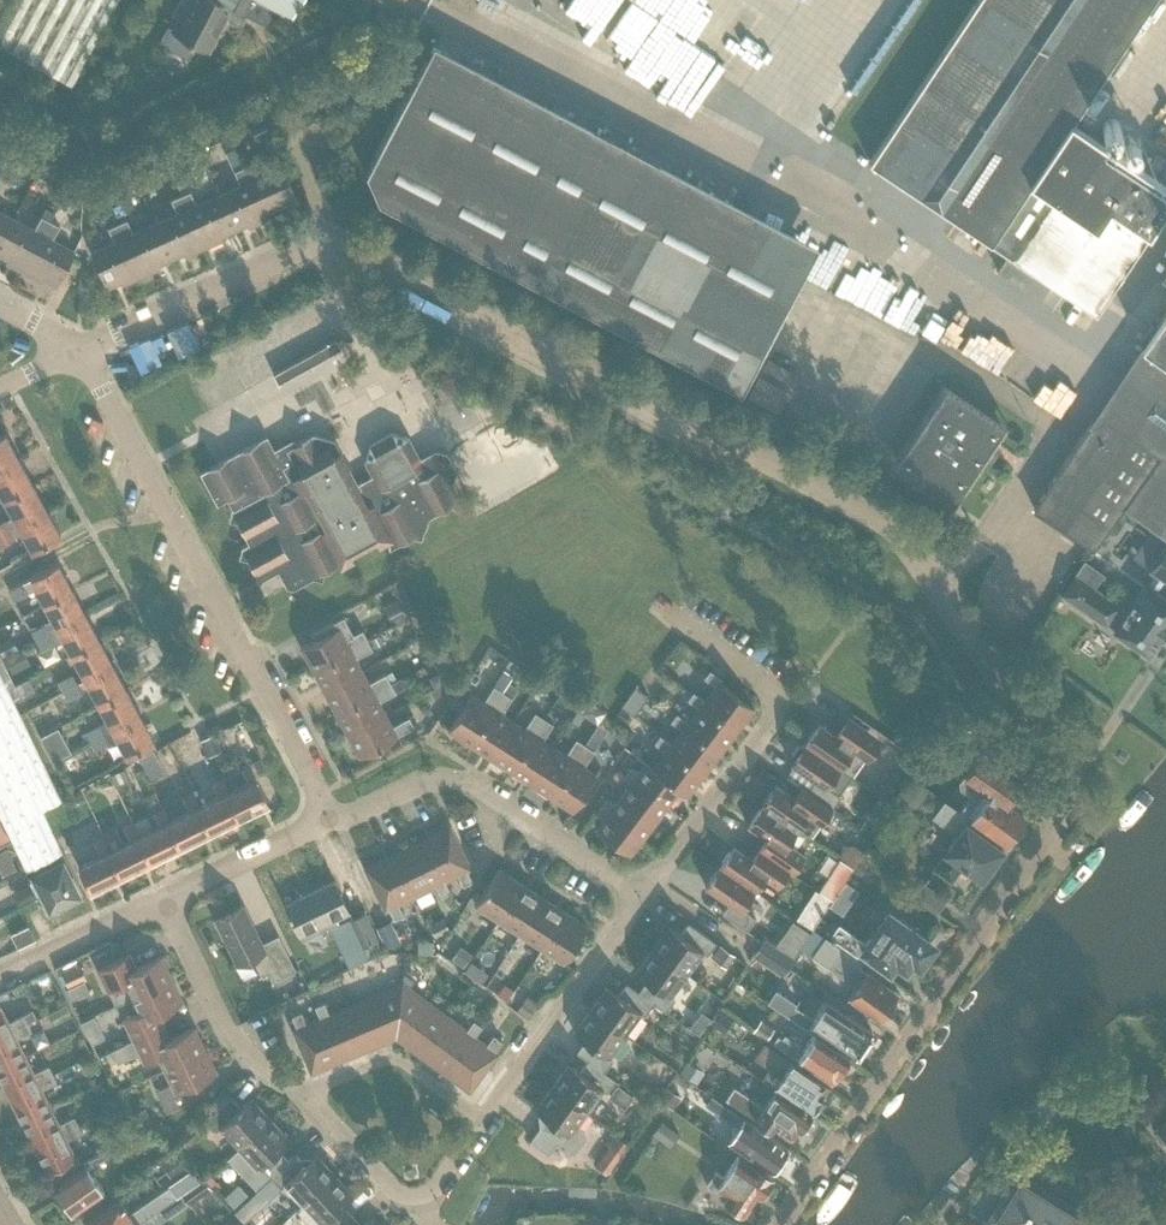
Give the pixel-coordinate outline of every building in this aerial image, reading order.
[(71,82),(116,0),(10,0),(0,18),(0,43),(71,82)] [(158,41),(185,55),(193,41),(208,49),(226,16),(236,22),(238,22),(240,21),(242,19),(245,13),(265,24),(275,6),(291,14),(299,0),(178,0),(171,12),(179,17),(172,30),(166,27),(158,41)] [(1161,214),(1165,217),(1165,185),(1071,122),(1153,0),(976,0),(869,160),(1096,312),(1161,214)] [(424,59),(366,171),(378,199),(741,389),(809,261),(424,59)] [(328,107),(349,97),(344,85),(323,95),(328,107)] [(271,140),(263,121),(249,127),(257,146),(271,140)] [(236,161),(253,153),(247,138),(230,146),(236,161)] [(5,159),(1,168),(14,175),(18,165),(5,159)] [(259,175),(253,161),(244,165),(268,218),(286,210),(284,206),(297,200),(282,165),(259,175)] [(234,170),(240,184),(219,193),(235,228),(247,223),(248,226),(268,218),(244,165),(234,170)] [(71,211),(78,196),(66,190),(59,204),(71,211)] [(196,203),(190,190),(181,194),(205,246),(223,238),(221,234),(235,228),(219,193),(196,203)] [(171,198),(177,212),(156,222),(172,257),(184,251),(186,255),(205,246),(181,194),(171,198)] [(34,228),(13,217),(0,241),(0,254),(7,258),(5,261),(24,271),(51,220),(49,219),(54,210),(46,206),(34,228)] [(13,217),(0,210),(0,241),(13,217)] [(172,257),(156,222),(133,232),(127,218),(118,222),(142,274),(160,266),(158,263),(172,257)] [(53,238),(60,225),(51,220),(24,271),(41,280),(43,277),(56,284),(75,250),(53,238)] [(123,283),(142,274),(118,222),(108,227),(114,240),(92,251),(107,286),(121,279),(123,283)] [(912,277),(838,236),(827,255),(819,250),(807,272),(889,318),(912,277)] [(997,269),(1024,287),(1033,274),(1006,256),(997,269)] [(935,328),(973,350),(991,320),(953,298),(935,328)] [(1157,324),(1152,321),(1138,340),(1143,343),(1142,345),(1145,346),(1134,361),(1142,367),(1152,352),(1153,352),(1107,417),(1090,423),(1034,507),(1094,547),(1123,505),(1165,535),(1165,312),(1157,324)] [(987,355),(1031,388),(1050,363),(1006,331),(987,355)] [(259,381),(250,341),(192,354),(201,394),(259,381)] [(340,342),(276,376),(281,387),(346,352),(340,342)] [(756,389),(784,397),(789,377),(761,369),(756,389)] [(896,460),(954,499),(1002,427),(943,388),(896,460)] [(227,497),(233,508),(231,509),(249,542),(241,546),(260,579),(278,569),(287,585),(293,587),(385,536),(391,547),(425,528),(428,516),(462,497),(453,481),(456,469),(447,452),(435,448),(420,457),(408,436),(391,431),(369,443),(364,461),(372,474),(357,482),(334,440),(312,434),(276,454),(265,435),(215,463),(201,471),(218,503),(227,497)] [(18,458),(4,432),(0,435),(0,468),(18,458)] [(32,483),(18,458),(0,468),(0,491),(4,498),(32,483)] [(46,508),(32,483),(4,498),(13,515),(6,520),(5,518),(0,521),(0,533),(46,508)] [(32,549),(60,533),(46,508),(0,533),(0,545),(15,537),(15,536),(22,531),(32,549)] [(1061,593),(1149,654),(1165,629),(1165,599),(1155,591),(1163,579),(1165,581),(1165,539),(1154,531),(1145,545),(1157,554),(1147,568),(1154,573),(1146,585),(1145,584),(1127,610),(1094,587),(1102,575),(1084,562),(1080,567),(1061,593)] [(36,587),(44,602),(71,587),(57,562),(30,577),(31,577),(9,589),(14,599),(36,587)] [(53,618),(31,630),(36,639),(85,613),(71,587),(44,602),(53,618)] [(398,598),(383,606),(393,623),(407,616),(398,598)] [(0,604),(0,621),(17,613),(10,599),(0,604)] [(63,637),(71,653),(99,638),(85,613),(36,639),(41,649),(63,637)] [(343,615),(311,632),(314,639),(301,646),(313,668),(368,639),(362,629),(353,634),(343,615)] [(375,647),(384,642),(379,632),(370,637),(375,647)] [(0,642),(0,652),(2,655),(18,648),(12,636),(0,642)] [(99,638),(71,653),(85,678),(112,663),(99,638)] [(313,668),(324,690),(362,669),(356,657),(373,648),(368,639),(313,668)] [(0,655),(0,814),(26,868),(62,851),(41,807),(61,798),(13,700),(20,696),(0,655)] [(85,678),(77,682),(63,690),(68,700),(90,688),(99,703),(126,689),(112,663),(85,678)] [(324,690),(336,711),(391,682),(386,672),(369,681),(362,669),(324,690)] [(716,685),(705,700),(703,702),(737,728),(754,706),(720,681),(722,678),(710,669),(704,676),(716,685)] [(439,672),(429,677),(434,686),(444,681),(439,672)] [(72,673),(58,680),(63,690),(77,682),(72,673)] [(434,686),(429,689),(434,698),(442,694),(447,703),(451,695),(449,690),(444,681),(434,686)] [(509,681),(503,690),(512,696),(518,687),(509,681)] [(391,682),(336,711),(348,733),(385,712),(379,700),(396,691),(391,682)] [(471,693),(448,729),(469,742),(503,690),(494,684),(483,701),(471,693)] [(91,741),(140,714),(126,689),(99,703),(107,718),(85,730),(91,741)] [(501,712),(512,696),(503,690),(469,742),(490,756),(513,720),(501,712)] [(687,698),(699,707),(688,721),(686,724),(721,751),(737,728),(703,702),(705,700),(693,691),(687,698)] [(524,727),(513,720),(490,756),(510,769),(544,717),(535,711),(524,727)] [(399,733),(398,733),(414,725),(409,715),(392,725),(385,712),(348,733),(360,755),(399,733)] [(683,729),(672,743),(669,747),(704,773),(721,751),(686,724),(688,721),(677,712),(671,720),(683,729)] [(91,741),(95,749),(118,738),(126,754),(153,739),(140,714),(91,741)] [(243,715),(229,720),(237,747),(252,743),(243,715)] [(819,722),(805,743),(840,767),(851,774),(863,757),(866,758),(875,746),(881,738),(849,716),(836,734),(819,722)] [(543,739),(553,723),(544,717),(510,769),(531,782),(554,746),(543,739)] [(214,732),(200,739),(208,756),(222,749),(214,732)] [(959,751),(971,759),(985,740),(973,732),(959,751)] [(666,751),(653,768),(680,789),(679,789),(687,795),(704,773),(669,747),(672,743),(660,734),(654,742),(666,751)] [(590,736),(585,743),(594,749),(599,742),(590,736)] [(1032,766),(992,737),(981,753),(1021,781),(1032,766)] [(64,738),(45,748),(52,761),(71,751),(64,738)] [(566,754),(554,746),(531,782),(551,796),(585,743),(576,738),(566,754)] [(551,796),(573,809),(596,773),(584,765),(594,749),(585,743),(551,796)] [(790,763),(815,780),(808,790),(832,807),(841,795),(839,768),(840,767),(805,743),(790,763)] [(153,749),(138,757),(143,768),(150,780),(165,772),(153,749)] [(997,836),(1005,841),(1007,838),(1010,837),(1016,829),(1016,826),(1024,815),(1006,803),(1009,799),(1021,781),(981,753),(968,770),(967,770),(956,784),(972,796),(962,811),(971,817),(997,836)] [(138,757),(129,762),(135,772),(143,768),(138,757)] [(241,767),(248,781),(229,791),(227,792),(238,815),(268,801),(257,777),(258,777),(251,762),(241,767)] [(639,771),(631,765),(625,772),(668,805),(679,789),(680,789),(653,768),(646,762),(639,771)] [(618,767),(612,774),(620,780),(625,772),(618,767)] [(620,780),(627,786),(621,794),(655,821),(668,805),(625,772),(620,780)] [(238,815),(227,792),(229,791),(222,776),(212,781),(219,796),(199,805),(197,806),(209,830),(238,815)] [(919,782),(909,795),(928,809),(938,796),(919,782)] [(811,837),(832,807),(808,790),(801,800),(776,783),(762,804),(797,828),(811,837)] [(189,810),(170,820),(167,821),(179,845),(209,830),(197,806),(199,805),(192,791),(182,796),(189,810)] [(614,803),(607,797),(601,805),(643,837),(655,821),(621,794),(614,803)] [(1001,847),(993,842),(997,836),(971,817),(971,818),(944,799),(932,815),(958,833),(946,850),(947,850),(934,867),(951,879),(962,864),(966,867),(967,865),(981,875),(983,871),(986,873),(993,864),(991,861),(1001,847)] [(788,842),(797,828),(762,804),(748,824),(772,841),(765,851),(792,871),(805,854),(788,842)] [(160,825),(140,835),(138,836),(149,860),(179,845),(167,821),(170,820),(163,805),(153,810),(160,825)] [(596,827),(630,853),(643,837),(601,805),(595,812),(603,818),(596,827)] [(149,860),(138,836),(140,835),(133,820),(123,825),(130,839),(111,849),(108,851),(120,874),(149,860)] [(450,827),(422,841),(441,880),(444,878),(457,872),(463,885),(473,880),(466,867),(468,866),(450,827)] [(90,889),(120,874),(108,851),(111,849),(104,835),(94,840),(101,854),(78,865),(90,889)] [(441,896),(450,891),(444,878),(441,880),(422,841),(394,854),(413,893),(434,883),(441,896)] [(734,844),(719,865),(754,889),(764,876),(777,886),(788,870),(792,872),(792,871),(765,851),(758,861),(734,844)] [(845,844),(838,856),(839,857),(852,866),(863,849),(854,844),(845,844)] [(15,866),(5,846),(0,849),(0,869),(2,873),(15,866)] [(404,914),(397,901),(413,893),(394,854),(367,868),(386,907),(388,906),(394,919),(404,914)] [(852,866),(839,857),(818,889),(834,899),(854,867),(852,866)] [(41,891),(50,909),(78,895),(62,863),(34,877),(34,878),(30,880),(37,893),(41,891)] [(742,907),(754,889),(719,865),(705,885),(729,902),(722,912),(747,929),(755,917),(742,907)] [(804,880),(809,872),(797,865),(792,872),(804,880)] [(475,905),(498,919),(521,883),(499,869),(475,905)] [(322,930),(319,925),(348,911),(334,881),(285,904),(302,939),(322,930)] [(498,919),(520,933),(543,897),(521,883),(498,919)] [(28,885),(14,891),(19,902),(33,896),(28,885)] [(542,947),(565,911),(543,897),(520,933),(542,947)] [(271,966),(277,977),(295,968),(279,936),(264,944),(245,905),(215,920),(236,963),(252,955),(260,971),(271,966)] [(801,910),(796,917),(812,928),(817,921),(801,910)] [(865,941),(839,922),(831,934),(857,953),(861,947),(889,967),(895,958),(905,966),(911,957),(914,959),(914,960),(922,959),(922,958),(931,946),(930,939),(929,939),(889,910),(875,929),(874,928),(865,941)] [(542,947),(564,962),(587,925),(565,911),(542,947)] [(365,912),(349,919),(359,940),(362,947),(364,945),(368,955),(381,949),(377,940),(376,939),(365,912)] [(448,929),(442,917),(428,923),(434,935),(448,929)] [(375,925),(387,948),(400,942),(389,919),(375,925)] [(680,933),(668,925),(652,948),(687,973),(703,951),(707,954),(716,941),(688,921),(680,933)] [(802,945),(800,946),(813,955),(830,967),(856,986),(849,997),(880,1018),(898,993),(859,965),(862,961),(843,948),(826,936),(814,928),(802,945)] [(790,936),(782,948),(793,956),(800,946),(802,945),(790,936)] [(764,937),(753,953),(783,974),(794,958),(764,937)] [(473,952),(458,943),(448,959),(463,969),(473,952)] [(710,956),(726,967),(734,954),(719,943),(710,956)] [(671,995),(687,973),(652,948),(635,970),(647,979),(638,990),(654,1002),(666,1011),(675,998),(671,995)] [(130,996),(130,997),(172,978),(161,955),(131,969),(124,956),(98,968),(115,1003),(130,996)] [(61,972),(68,986),(86,978),(80,964),(61,972)] [(137,1011),(122,1019),(132,1040),(159,1027),(153,1014),(183,1000),(172,978),(130,997),(137,1011)] [(645,1014),(654,1002),(638,990),(627,982),(618,994),(607,986),(590,1008),(625,1034),(641,1011),(645,1014)] [(368,1045),(396,1034),(402,984),(351,1005),(368,1045)] [(421,1052),(446,1017),(402,984),(396,1034),(421,1052)] [(776,989),(768,1001),(807,1027),(809,1023),(855,1054),(872,1030),(825,999),(813,1017),(795,1005),(796,1002),(776,989)] [(527,994),(516,1008),(528,1017),(538,1002),(527,994)] [(340,1057),(368,1045),(351,1005),(330,1014),(324,1001),(314,1005),(320,1018),(323,1017),(340,1057)] [(28,1022),(24,1014),(9,1021),(0,1004),(0,1035),(28,1022)] [(718,1006),(709,1021),(725,1031),(734,1017),(718,1006)] [(609,1056),(625,1034),(590,1008),(574,1031),(585,1039),(576,1051),(588,1060),(604,1071),(613,1059),(609,1056)] [(295,1029),(312,1069),(340,1057),(323,1017),(320,1018),(307,1024),(301,1011),(292,1015),(297,1028),(295,1029)] [(445,1070),(471,1035),(473,1037),(482,1025),(473,1019),(465,1030),(446,1017),(421,1052),(445,1070)] [(695,1018),(689,1026),(698,1033),(704,1025),(695,1018)] [(760,1019),(752,1030),(766,1039),(774,1028),(760,1019)] [(28,1022),(0,1035),(0,1067),(25,1054),(17,1037),(32,1030),(28,1022)] [(195,1026),(165,1040),(159,1027),(132,1040),(142,1061),(157,1054),(164,1068),(206,1048),(195,1026)] [(837,1072),(843,1071),(844,1072),(850,1062),(849,1055),(814,1032),(801,1052),(796,1049),(800,1044),(784,1033),(782,1037),(778,1034),(773,1041),(832,1081),(837,1072)] [(485,1045),(473,1037),(471,1035),(445,1070),(470,1088),(495,1053),(493,1052),(502,1040),(493,1034),(485,1045)] [(764,1040),(754,1056),(768,1065),(762,1075),(774,1084),(812,1110),(829,1085),(791,1059),(778,1050),(771,1045),(764,1040)] [(186,1085),(216,1071),(206,1048),(164,1068),(171,1082),(156,1090),(166,1111),(193,1099),(186,1085)] [(25,1054),(0,1067),(0,1079),(8,1095),(53,1072),(49,1064),(34,1072),(25,1054)] [(607,1092),(616,1079),(604,1071),(588,1060),(579,1071),(568,1063),(552,1086),(587,1111),(603,1089),(607,1092)] [(687,1060),(679,1071),(688,1077),(690,1079),(691,1079),(698,1068),(698,1067),(695,1066),(687,1060)] [(42,1088),(57,1080),(53,1072),(8,1095),(21,1120),(50,1105),(42,1088)] [(616,1083),(608,1095),(624,1107),(633,1095),(616,1083)] [(733,1085),(725,1097),(746,1111),(771,1128),(774,1123),(794,1136),(800,1128),(806,1127),(813,1118),(812,1117),(811,1111),(812,1111),(777,1087),(764,1106),(754,1099),(742,1091),(733,1085)] [(577,1124),(587,1111),(552,1086),(535,1108),(541,1112),(542,1122),(529,1140),(548,1153),(556,1142),(569,1151),(575,1150),(585,1136),(584,1130),(577,1124)] [(667,1087),(659,1098),(673,1107),(680,1096),(667,1087)] [(220,1126),(238,1146),(270,1117),(251,1097),(241,1106),(231,1095),(206,1118),(216,1130),(220,1126)] [(788,1146),(744,1116),(711,1095),(708,1100),(713,1103),(710,1107),(738,1126),(728,1140),(772,1170),(773,1168),(779,1167),(785,1160),(784,1159),(783,1153),(788,1146)] [(1039,1102),(1034,1111),(1035,1116),(1044,1121),(1048,1120),(1053,1111),(1052,1106),(1045,1101),(1039,1102)] [(74,1115),(59,1122),(50,1105),(21,1120),(33,1145),(78,1123),(74,1115)] [(130,1113),(138,1129),(152,1123),(144,1106),(130,1113)] [(279,1148),(289,1138),(270,1117),(238,1146),(226,1157),(256,1189),(264,1181),(289,1158),(279,1148)] [(652,1132),(669,1146),(679,1134),(661,1120),(652,1132)] [(76,1156),(67,1138),(82,1131),(78,1123),(33,1145),(46,1171),(76,1156)] [(192,1124),(178,1137),(188,1147),(201,1134),(192,1124)] [(603,1140),(620,1153),(628,1143),(610,1130),(603,1140)] [(89,1169),(97,1165),(99,1169),(126,1155),(124,1151),(120,1143),(83,1161),(85,1163),(54,1182),(74,1211),(104,1191),(89,1169)] [(160,1161),(170,1176),(186,1166),(176,1150),(160,1161)] [(306,1163),(296,1152),(289,1158),(264,1181),(274,1192),(285,1182),(303,1203),(335,1174),(316,1153),(306,1163)] [(757,1192),(761,1195),(773,1177),(739,1154),(724,1176),(715,1170),(706,1183),(726,1197),(724,1200),(743,1213),(757,1192)] [(1089,1215),(1018,1171),(989,1219),(998,1224),(1083,1224),(1089,1215)] [(210,1174),(205,1179),(213,1188),(219,1183),(210,1174)] [(354,1215),(344,1204),(354,1194),(335,1174),(303,1203),(322,1223),(320,1224),(342,1224),(354,1215)] [(189,1203),(210,1188),(202,1177),(181,1192),(189,1203)] [(176,1196),(168,1184),(129,1212),(119,1198),(87,1220),(88,1222),(86,1224),(134,1224),(176,1196)] [(155,1222),(156,1222),(188,1201),(181,1192),(176,1196),(134,1224),(151,1224),(155,1222)] [(354,1215),(342,1224),(363,1224),(354,1215)] [(364,1224),(382,1224),(374,1216),(364,1224)]
